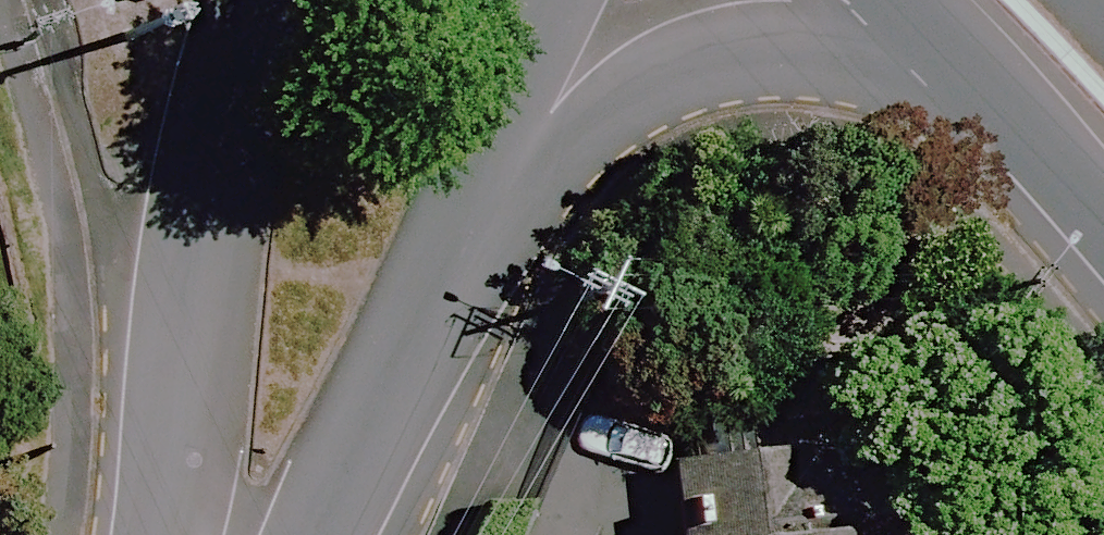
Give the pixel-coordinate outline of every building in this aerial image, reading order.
[(619,534),(805,534),(795,450),(612,470),(619,534)]
